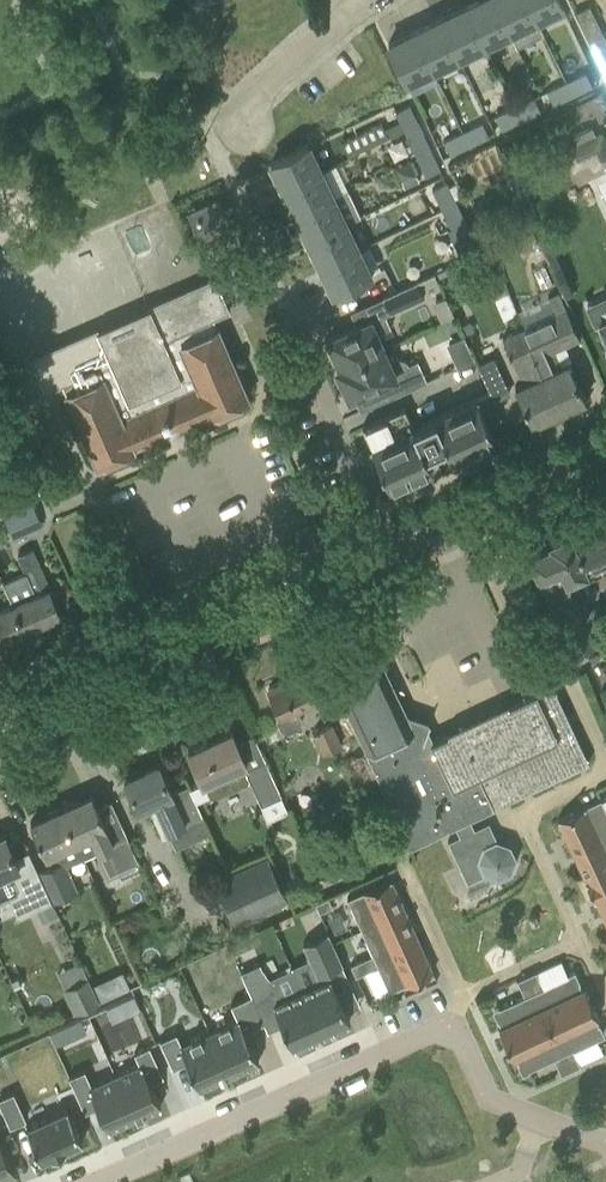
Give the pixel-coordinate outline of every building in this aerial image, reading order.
[(486,46),(512,33),(496,0),(478,0),(467,6),(486,46)] [(517,45),(543,33),(542,30),(537,20),(528,0),(496,0),(512,33),(517,45)] [(537,20),(564,7),(563,5),(560,0),(528,0),(537,20)] [(574,11),(588,40),(604,32),(591,3),(574,11)] [(459,55),(464,67),(490,54),(486,46),(467,6),(441,18),(459,55)] [(415,31),(433,68),(459,55),(441,18),(415,31)] [(415,31),(388,43),(406,81),(425,72),(429,79),(436,76),(433,68),(415,31)] [(566,81),(573,95),(592,85),(586,71),(566,81)] [(547,90),(554,104),(573,95),(566,81),(547,90)] [(514,105),(521,120),(540,110),(533,96),(514,105)] [(395,110),(405,130),(419,123),(409,103),(395,110)] [(495,114),(502,129),(521,120),(514,105),(495,114)] [(463,131),(469,144),(489,135),(482,122),(463,131)] [(405,130),(417,156),(431,149),(419,123),(405,130)] [(575,135),(579,144),(583,142),(591,160),(605,153),(605,144),(601,133),(596,135),(592,127),(575,135)] [(443,140),(450,154),(469,144),(463,131),(443,140)] [(309,143),(271,161),(284,188),(321,169),(309,143)] [(417,156),(426,175),(440,168),(431,149),(417,156)] [(284,188),(296,214),(348,189),(336,163),(321,169),(284,188)] [(432,188),(442,207),(456,201),(446,181),(432,188)] [(296,214),(309,239),(346,221),(345,220),(360,213),(348,189),(296,214)] [(189,212),(200,237),(231,223),(219,198),(189,212)] [(448,228),(463,260),(480,251),(456,201),(442,207),(451,227),(448,228)] [(309,239),(321,265),(358,247),(346,221),(309,239)] [(321,265),(334,292),(371,274),(358,247),(321,265)] [(61,381),(97,463),(248,396),(213,316),(230,309),(214,274),(192,284),(32,357),(46,388),(61,381)] [(383,296),(391,312),(424,297),(417,280),(383,296)] [(445,296),(432,302),(441,321),(454,315),(445,296)] [(586,305),(595,325),(598,323),(605,339),(605,296),(586,305)] [(524,327),(562,409),(586,398),(569,361),(561,364),(553,348),(579,336),(566,308),(524,327)] [(330,349),(338,368),(386,346),(379,331),(390,326),(384,313),(325,339),(326,341),(330,339),(334,347),(330,349)] [(515,386),(532,424),(562,409),(524,327),(502,337),(515,366),(520,363),(528,380),(515,386)] [(444,341),(456,366),(474,358),(462,333),(444,341)] [(381,381),(388,398),(427,380),(417,359),(409,363),(406,360),(403,358),(400,357),(395,356),(391,357),(386,346),(338,368),(340,371),(337,372),(339,380),(342,386),(346,392),(349,391),(351,395),(381,381)] [(490,392),(493,399),(509,392),(495,360),(490,358),(477,364),(490,392)] [(362,426),(390,486),(432,467),(435,465),(433,461),(448,455),(450,459),(453,457),(453,458),(495,439),(489,424),(502,419),(493,399),(490,392),(436,417),(436,416),(413,426),(405,407),(362,426)] [(4,517),(13,536),(42,524),(29,495),(12,502),(16,512),(4,517)] [(576,654),(596,645),(568,583),(570,583),(567,578),(588,568),(587,566),(605,558),(605,523),(574,537),(570,529),(549,539),(550,542),(528,552),(576,654)] [(3,582),(13,603),(25,629),(61,613),(32,548),(18,554),(26,571),(3,582)] [(25,629),(13,603),(0,609),(0,641),(25,629)] [(374,641),(326,664),(350,714),(349,715),(359,736),(411,846),(456,824),(460,834),(448,840),(468,881),(485,873),(498,878),(512,872),(517,857),(511,843),(497,838),(489,821),(474,827),(470,818),(569,771),(589,762),(553,683),(509,703),(432,739),(429,733),(426,732),(430,719),(429,719),(426,725),(417,722),(413,724),(374,641)] [(281,729),(288,731),(299,726),(302,719),(297,710),(321,699),(308,670),(269,689),(282,717),(277,720),(281,729)] [(313,732),(323,753),(359,736),(349,715),(313,732)] [(250,779),(261,803),(281,794),(263,755),(246,762),(232,730),(188,750),(209,797),(250,779)] [(159,763),(125,778),(138,807),(154,800),(164,824),(181,816),(184,823),(202,815),(189,784),(171,792),(168,785),(159,763)] [(92,794),(61,808),(76,840),(91,834),(98,849),(110,874),(139,861),(127,835),(126,835),(126,836),(113,842),(106,827),(107,827),(97,805),(92,794)] [(601,798),(558,818),(573,850),(605,834),(605,808),(601,798)] [(61,808),(31,822),(46,854),(59,848),(76,840),(61,808)] [(28,889),(36,908),(52,901),(38,871),(29,850),(14,856),(5,834),(0,836),(0,901),(28,889)] [(587,880),(605,871),(605,834),(573,850),(572,850),(587,880)] [(235,923),(287,899),(267,855),(215,879),(235,923)] [(38,871),(52,901),(78,890),(67,864),(64,859),(51,865),(38,871)] [(601,910),(605,908),(605,871),(587,880),(585,879),(595,899),(595,898),(601,910)] [(391,878),(347,898),(361,929),(405,909),(391,878)] [(329,897),(316,903),(320,911),(333,905),(329,897)] [(405,909),(361,929),(373,954),(376,960),(419,940),(413,926),(413,925),(405,909)] [(321,980),(302,989),(322,1032),(351,1019),(335,985),(350,978),(349,977),(328,931),(304,942),(321,980)] [(419,940),(376,960),(378,965),(390,991),(433,971),(419,940)] [(373,954),(363,959),(368,970),(378,965),(376,960),(373,954)] [(363,959),(351,964),(356,975),(368,970),(363,959)] [(62,988),(74,1013),(99,1002),(80,960),(58,971),(65,987),(62,988)] [(260,962),(242,970),(256,1003),(272,996),(294,1045),(322,1032),(302,989),(284,997),(260,962)] [(177,965),(168,969),(174,982),(183,978),(177,965)] [(168,969),(159,973),(165,986),(174,982),(168,969)] [(536,970),(527,974),(534,990),(544,986),(536,970)] [(119,987),(125,988),(131,986),(133,980),(130,974),(124,971),(118,974),(116,980),(119,987)] [(582,987),(574,971),(544,986),(534,990),(549,1022),(591,1002),(584,986),(582,987)] [(527,974),(517,979),(524,995),(534,990),(527,974)] [(148,976),(141,980),(147,994),(160,988),(157,980),(148,976)] [(499,1027),(506,1042),(549,1022),(534,990),(524,995),(494,1009),(501,1026),(499,1027)] [(120,1000),(127,1015),(140,1008),(133,994),(120,1000)] [(238,1018),(210,1031),(229,1074),(259,1061),(245,1030),(264,1022),(256,1004),(251,994),(231,1003),(238,1018)] [(573,1048),(604,1034),(596,1018),(598,1017),(591,1002),(549,1022),(564,1053),(573,1048)] [(84,1018),(76,1022),(81,1035),(90,1031),(84,1018)] [(516,1056),(523,1072),(554,1057),(564,1053),(549,1022),(506,1042),(513,1057),(516,1056)] [(177,1032),(160,1039),(173,1067),(188,1061),(200,1088),(229,1074),(210,1031),(182,1043),(177,1032)] [(140,1062),(115,1073),(135,1117),(137,1116),(137,1117),(139,1116),(138,1115),(143,1113),(143,1114),(145,1113),(144,1113),(161,1105),(150,1081),(164,1076),(149,1044),(135,1051),(140,1062)] [(571,1069),(581,1064),(573,1048),(564,1053),(571,1069)] [(554,1057),(561,1073),(571,1069),(564,1053),(554,1057)] [(85,1069),(69,1076),(85,1111),(98,1105),(109,1129),(135,1117),(115,1073),(92,1084),(85,1069)] [(0,1097),(0,1103),(10,1126),(26,1119),(14,1091),(0,1097)] [(68,1108),(27,1127),(41,1159),(52,1154),(53,1155),(65,1149),(83,1140),(68,1108)] [(15,1171),(0,1138),(0,1178),(15,1171)]
